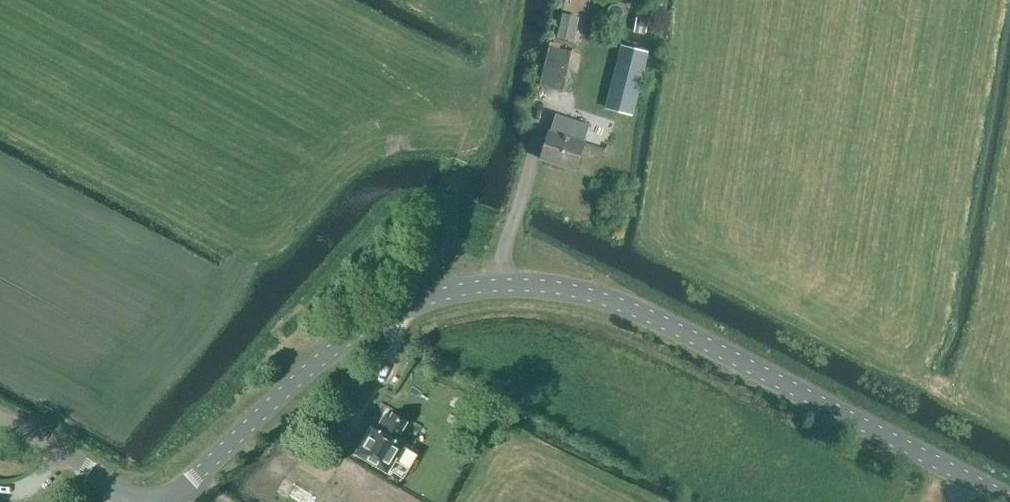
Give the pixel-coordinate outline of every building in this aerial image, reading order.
[(646,32),(648,17),(637,15),(635,30),(646,32)] [(581,19),(564,16),(559,40),(576,43),(581,19)] [(632,115),(649,51),(624,44),(607,109),(632,115)] [(544,65),(566,71),(570,50),(548,45),(544,65)] [(567,71),(566,71),(544,65),(539,86),(562,91),(567,71)] [(571,138),(576,123),(554,116),(550,131),(549,131),(540,159),(575,170),(584,142),(571,138)] [(385,415),(378,427),(373,424),(356,454),(388,473),(404,446),(395,441),(406,422),(393,415),(391,419),(385,415)] [(318,497),(297,485),(293,491),(289,498),(297,501),(315,501),(318,497)]
